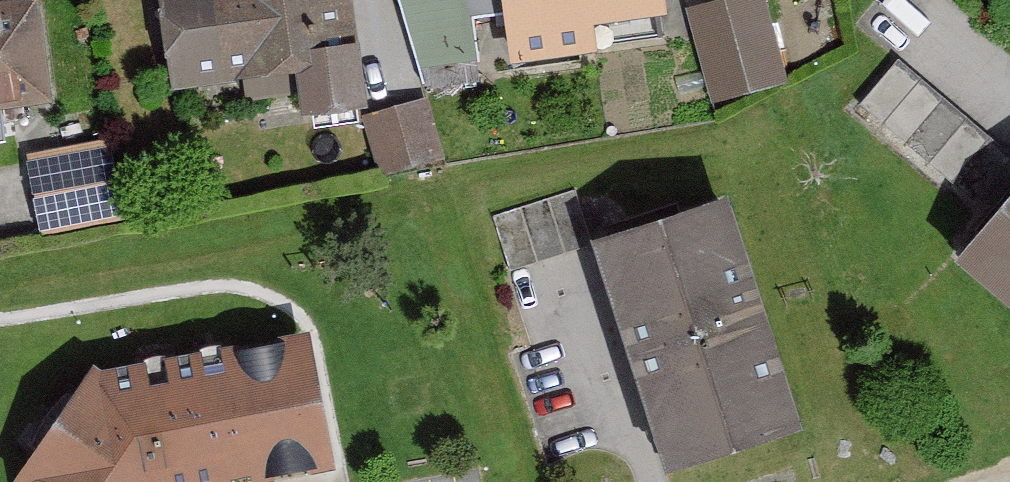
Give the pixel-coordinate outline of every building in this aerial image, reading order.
[(305,120),(368,113),(361,52),(354,53),(348,0),(162,0),(173,92),(254,83),(255,89),(300,83),(305,120)] [(482,45),(511,42),(506,0),(406,0),(414,71),(484,63),(482,45)] [(651,0),(519,0),(522,30),(653,15),(651,0)] [(760,0),(752,0),(686,14),(705,105),(778,89),(760,0)] [(0,13),(0,148),(19,145),(15,116),(56,111),(43,7),(0,13)] [(965,133),(893,74),(859,114),(931,174),(965,133)] [(437,157),(419,102),(359,122),(377,177),(437,157)] [(124,222),(107,141),(24,158),(40,239),(124,222)] [(739,204),(606,244),(676,475),(809,436),(739,204)] [(1009,301),(1009,229),(975,273),(1009,301)] [(305,337),(101,369),(18,481),(289,481),(331,475),(305,337)]
